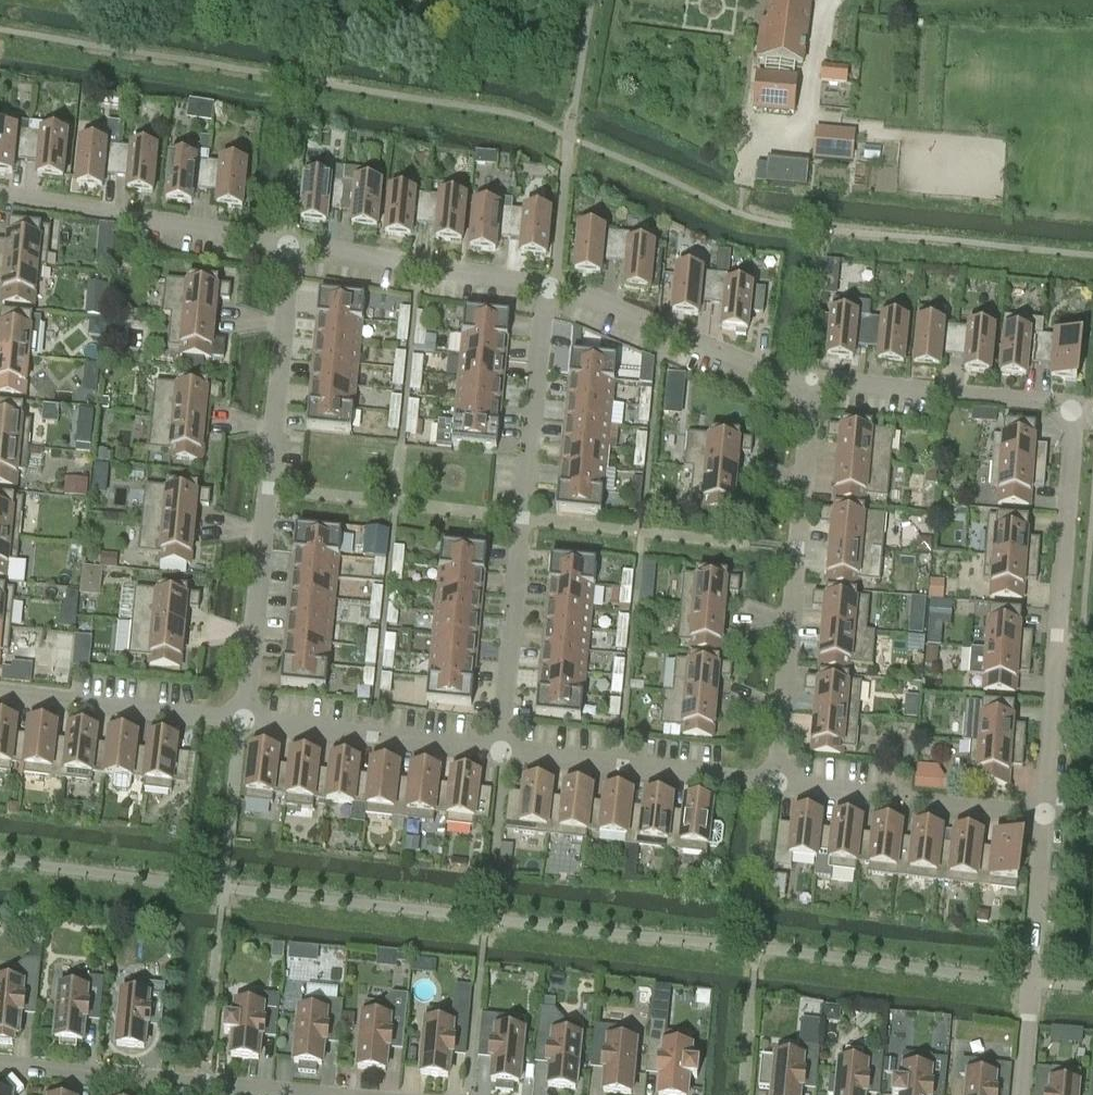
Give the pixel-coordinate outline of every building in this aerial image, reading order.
[(769,18),(765,18),(764,22),(763,22),(758,57),(764,58),(763,74),(789,77),(790,62),(804,63),(812,0),(771,0),(769,18)] [(756,73),(752,112),(794,116),(798,77),(789,77),(763,74),(756,73)] [(824,73),(824,81),(849,81),(849,73),(824,73)] [(191,99),(189,118),(214,120),(216,102),(191,99)] [(31,122),(0,119),(0,173),(13,175),(14,161),(27,163),(31,122)] [(31,122),(27,163),(40,164),(38,177),(63,180),(68,136),(69,126),(31,122)] [(853,162),(855,132),(840,131),(826,129),(825,148),(816,148),(815,158),(853,162)] [(117,177),(120,148),(107,147),(108,137),(83,135),(77,187),(103,189),(104,176),(117,177)] [(120,148),(117,177),(129,179),(128,192),(153,194),(158,151),(132,149),(120,148)] [(206,192),(209,163),(210,154),(172,149),(171,159),(167,202),(192,204),(194,191),(206,192)] [(469,168),(470,155),(458,154),(457,168),(469,168)] [(477,165),(487,166),(488,155),(477,155),(477,165)] [(768,160),(766,183),(807,187),(809,164),(768,160)] [(209,163),(206,192),(219,194),(218,207),(243,209),(247,166),(222,164),(209,163)] [(306,178),(302,222),(327,224),(328,211),(341,212),(344,182),(343,182),(345,168),(307,164),(306,178)] [(344,182),(341,212),(354,213),(352,227),(378,229),(382,186),(368,184),(370,170),(345,168),(343,182),(344,182)] [(425,226),(429,196),(416,195),(391,192),(386,236),(412,238),(413,225),(425,226)] [(429,196),(425,226),(438,227),(437,241),(462,243),(467,200),(441,197),(441,198),(429,196)] [(510,240),(513,210),(513,200),(476,196),(471,250),(496,252),(497,239),(510,240)] [(513,210),(510,240),(523,242),(521,255),(547,257),(551,214),(526,211),(526,212),(513,210)] [(115,267),(116,224),(101,223),(99,266),(115,267)] [(38,267),(38,268),(47,269),(51,228),(10,224),(9,243),(0,242),(0,263),(38,267)] [(615,264),(618,234),(605,233),(605,232),(580,229),(576,273),(601,276),(602,262),(615,264)] [(659,291),(664,248),(630,245),(631,235),(618,234),(615,264),(627,265),(625,289),(650,291),(650,290),(659,291)] [(718,252),(718,257),(717,265),(729,266),(730,263),(731,253),(718,252)] [(0,263),(0,284),(4,285),(2,304),(34,307),(38,268),(38,267),(0,263)] [(678,271),(673,314),(699,317),(700,303),(713,305),(716,275),(703,274),(703,273),(678,271)] [(716,275),(713,305),(725,306),(723,330),(736,331),(736,337),(747,338),(747,332),(748,332),(750,314),(764,315),(766,290),(753,289),(729,286),(730,276),(723,276),(716,275)] [(172,315),(215,319),(217,300),(230,301),(232,287),(166,280),(163,315),(172,315)] [(122,294),(111,293),(110,307),(120,308),(122,294)] [(320,295),(318,318),(363,322),(365,299),(320,295)] [(105,319),(106,304),(91,302),(90,318),(105,319)] [(870,319),(867,349),(880,350),(879,364),(904,366),(909,323),(908,322),(909,310),(884,308),(883,320),(870,319)] [(401,309),(399,326),(409,327),(411,310),(401,309)] [(954,358),(957,328),(944,326),(943,326),(945,313),(920,311),(915,367),(940,370),(941,356),(954,358)] [(463,335),(508,339),(510,317),(465,312),(463,335)] [(417,330),(427,331),(428,315),(418,314),(417,330)] [(29,358),(38,359),(42,319),(1,315),(0,329),(0,355),(29,358)] [(172,315),(169,348),(181,349),(181,356),(224,360),(226,342),(213,341),(215,319),(172,315)] [(867,349),(870,319),(858,318),(858,317),(832,315),(832,317),(824,317),(822,338),(830,338),(828,358),(853,361),(855,348),(867,349)] [(363,322),(318,318),(316,340),(361,344),(363,322)] [(1041,366),(1044,336),(1043,336),(1044,321),(1005,318),(1003,332),(1006,332),(1001,376),(1027,378),(1028,365),(1041,366)] [(90,336),(103,338),(104,323),(91,321),(90,336)] [(409,327),(399,326),(398,343),(408,344),(409,327)] [(970,329),(957,328),(954,358),(967,359),(965,372),(991,375),(995,331),(970,329)] [(427,331),(417,330),(414,353),(424,354),(427,331)] [(463,335),(461,357),(506,362),(508,339),(463,335)] [(1056,338),(1044,336),(1041,366),(1053,367),(1052,381),(1077,383),(1082,340),(1056,337),(1056,338)] [(361,344),(316,340),(314,362),(359,366),(361,344)] [(397,348),(395,370),(405,371),(407,349),(397,348)] [(424,354),(414,353),(412,375),(422,376),(424,354)] [(0,355),(0,395),(25,398),(29,358),(0,355)] [(572,355),(570,378),(615,383),(617,360),(572,355)] [(506,362),(461,357),(459,379),(504,384),(506,362)] [(314,362),(312,384),(356,389),(359,366),(314,362)] [(86,367),(85,380),(98,381),(99,368),(86,367)] [(642,385),(652,386),(653,369),(643,368),(642,385)] [(395,370),(393,392),(403,393),(405,371),(395,370)] [(666,373),(664,398),(682,399),(684,375),(666,373)] [(412,375),(410,397),(420,398),(422,376),(412,375)] [(615,383),(570,378),(568,400),(613,405),(615,383)] [(504,384),(459,379),(457,401),(501,406),(504,384)] [(156,383),(153,417),(205,422),(207,403),(220,404),(221,390),(156,383)] [(356,389),(312,384),(309,406),(354,411),(356,389)] [(652,386),(642,385),(640,407),(650,408),(652,386)] [(392,397),(391,414),(401,415),(402,398),(392,397)] [(410,397),(408,419),(418,420),(420,398),(410,397)] [(109,410),(110,400),(100,399),(99,409),(109,410)] [(613,405),(568,400),(565,422),(610,427),(613,405)] [(457,401),(455,423),(499,428),(501,406),(457,401)] [(29,449),(32,422),(23,421),(24,408),(0,406),(0,446),(29,449)] [(354,411),(309,406),(307,429),(352,434),(354,411)] [(640,407),(638,430),(648,431),(650,408),(640,407)] [(90,450),(94,416),(79,414),(76,449),(90,450)] [(401,415),(391,414),(389,431),(399,432),(401,415)] [(205,422),(153,417),(149,450),(171,452),(171,459),(201,462),(205,422)] [(418,420),(408,419),(406,436),(416,437),(418,420)] [(610,427),(565,422),(563,444),(608,449),(610,427)] [(499,428),(455,423),(452,446),(497,451),(499,428)] [(995,437),(992,464),(1046,468),(1048,447),(1035,446),(1036,427),(1004,425),(1003,438),(995,437)] [(839,461),(891,466),(894,432),(829,426),(827,441),(840,442),(839,461)] [(648,431),(638,430),(636,452),(646,453),(648,431)] [(694,469),(737,473),(739,454),(752,455),(753,440),(688,434),(685,469),(694,470),(694,469)] [(608,449),(563,444),(561,467),(606,471),(608,449)] [(0,446),(0,486),(16,488),(18,472),(27,473),(29,449),(0,446)] [(95,463),(110,465),(111,455),(106,454),(106,453),(96,452),(95,463)] [(646,453),(636,452),(634,474),(644,475),(646,453)] [(891,466),(839,461),(835,501),(866,504),(866,497),(888,499),(891,466)] [(1046,468),(992,464),(990,488),(999,488),(998,504),(1030,507),(1031,488),(1044,489),(1046,468)] [(107,472),(108,466),(101,466),(95,465),(94,474),(94,476),(103,476),(107,474),(107,472)] [(606,471),(561,467),(559,489),(604,493),(606,471)] [(694,469),(694,470),(691,502),(704,503),(703,510),(734,513),(737,473),(694,469)] [(936,484),(937,472),(928,471),(927,483),(936,484)] [(644,475),(634,474),(631,496),(641,497),(644,475)] [(88,482),(68,480),(66,497),(86,499),(88,482)] [(143,520),(195,525),(197,506),(210,507),(211,493),(146,486),(143,520)] [(604,493),(559,489),(557,512),(601,516),(604,493)] [(641,497),(631,496),(630,513),(640,514),(641,497)] [(20,539),(24,500),(0,497),(0,537),(20,539)] [(875,549),(874,550),(883,551),(887,516),(821,510),(820,525),(833,526),(831,545),(875,549)] [(985,557),(1039,561),(1041,541),(1028,539),(1029,520),(988,517),(985,557)] [(195,525),(143,520),(139,553),(161,555),(160,562),(191,565),(195,525)] [(297,530),(295,553),(340,557),(342,534),(297,530)] [(367,530),(364,560),(376,561),(386,562),(387,562),(388,545),(389,532),(367,530)] [(0,537),(0,578),(7,578),(9,562),(18,563),(20,539),(0,537)] [(920,544),(919,552),(931,553),(932,540),(924,540),(920,544)] [(831,545),(827,585),(858,588),(858,581),(880,583),(883,551),(874,550),(875,549),(831,545)] [(442,546),(440,569),(485,574),(487,551),(442,546)] [(393,565),(403,566),(405,549),(395,548),(393,565)] [(340,557),(295,553),(293,575),(337,579),(340,557)] [(101,567),(117,569),(118,559),(118,558),(102,556),(101,567)] [(1039,561),(985,557),(983,581),(992,582),(991,598),(1023,600),(1024,581),(1037,582),(1039,561)] [(550,583),(594,587),(597,564),(552,560),(550,583)] [(376,561),(374,583),(384,584),(386,562),(376,561)] [(393,565),(391,587),(401,588),(403,566),(393,565)] [(440,569),(438,591),(483,596),(485,574),(440,569)] [(100,572),(84,570),(82,588),(92,588),(99,582),(100,572)] [(622,590),(632,591),(634,573),(624,573),(622,590)] [(337,579),(293,575),(290,597),(335,601),(337,579)] [(681,610),(724,614),(726,594),(739,596),(740,581),(684,576),(681,610)] [(941,598),(942,582),(931,581),(929,597),(941,598)] [(384,584),(374,583),(372,605),(382,606),(384,584)] [(594,587),(550,583),(547,605),(592,609),(594,587)] [(391,587),(389,609),(399,610),(401,588),(391,587)] [(11,630),(15,590),(0,588),(0,629),(11,630)] [(136,589),(132,623),(185,628),(187,609),(200,611),(201,596),(136,589)] [(632,591),(622,590),(620,612),(630,613),(632,591)] [(650,607),(652,591),(640,590),(640,592),(639,606),(650,607)] [(483,596),(438,591),(436,613),(481,618),(483,596)] [(78,606),(79,594),(68,593),(67,605),(78,606)] [(867,633),(867,632),(870,599),(814,594),(812,609),(825,610),(823,629),(867,633)] [(290,597),(288,619),(333,623),(335,601),(290,597)] [(912,600),(911,612),(925,613),(926,601),(912,600)] [(931,601),(929,622),(952,624),(954,603),(931,601)] [(382,606),(372,605),(370,627),(380,628),(382,606)] [(592,609),(547,605),(545,627),(590,631),(592,609)] [(399,610),(389,609),(387,631),(397,632),(399,610)] [(724,614),(681,610),(678,643),(691,644),(690,651),(721,653),(724,614)] [(990,611),(987,651),(1032,654),(1033,634),(1020,633),(1022,613),(990,611)] [(630,613),(620,612),(618,634),(628,635),(630,613)] [(436,613),(433,635),(478,640),(481,618),(436,613)] [(288,619),(286,641),(331,645),(333,623),(288,619)] [(185,628),(132,623),(129,656),(151,659),(150,665),(181,668),(185,628)] [(380,628),(370,627),(368,649),(378,650),(380,628)] [(545,627),(543,649),(588,653),(590,631),(545,627)] [(0,629),(0,653),(9,654),(11,630),(0,629)] [(867,633),(823,629),(820,669),(850,672),(851,665),(873,667),(876,633),(867,632),(867,633)] [(387,631),(385,653),(394,654),(397,632),(387,631)] [(76,634),(75,666),(93,666),(93,635),(76,634)] [(628,635),(618,634),(616,656),(626,657),(628,635)] [(925,652),(926,635),(911,634),(910,651),(925,652)] [(478,640),(433,635),(431,658),(476,662),(478,640)] [(331,645),(286,641),(284,663),(329,668),(331,645)] [(368,649),(365,671),(375,672),(378,650),(368,649)] [(588,653),(543,649),(541,671),(586,675),(588,653)] [(929,650),(928,663),(939,664),(940,651),(929,650)] [(972,650),(970,677),(985,678),(984,691),(1016,693),(1017,674),(1030,675),(1032,654),(987,651),(972,650)] [(394,654),(385,653),(382,675),(392,676),(394,654)] [(431,658),(429,680),(474,684),(476,662),(431,658)] [(614,661),(613,678),(623,679),(625,662),(614,661)] [(676,661),(673,694),(717,698),(718,679),(731,680),(733,666),(676,661)] [(329,668),(284,663),(282,686),(326,690),(329,668)] [(10,683),(11,683),(12,670),(3,669),(1,682),(10,683)] [(375,672),(365,671),(364,688),(374,689),(375,672)] [(541,671),(539,693),(583,697),(593,698),(595,677),(586,675),(541,671)] [(392,676),(382,675),(381,692),(391,693),(392,676)] [(623,679),(613,678),(611,695),(622,696),(623,679)] [(816,713),(859,717),(862,683),(806,678),(804,693),(817,694),(816,713)] [(474,684),(429,680),(427,703),(472,707),(474,684)] [(583,697),(539,693),(536,716),(581,720),(583,697)] [(673,694),(664,693),(661,727),(683,729),(682,736),(713,738),(717,698),(673,694)] [(610,701),(609,718),(620,719),(621,702),(610,701)] [(963,743),(971,744),(1024,748),(1026,727),(1013,726),(1014,707),(966,703),(963,743)] [(859,717),(816,713),(812,753),(842,756),(843,749),(856,750),(859,717)] [(11,774),(12,765),(25,766),(29,737),(28,737),(16,735),(17,722),(0,720),(0,773),(11,774)] [(25,766),(24,775),(51,779),(51,778),(64,780),(69,741),(68,741),(56,740),(58,726),(30,723),(28,737),(29,737),(25,766)] [(70,728),(68,741),(69,741),(64,780),(92,784),(93,774),(105,776),(106,776),(109,746),(96,745),(98,731),(70,728)] [(110,733),(109,746),(106,776),(133,779),(145,780),(146,781),(149,751),(136,749),(138,736),(110,733)] [(146,781),(145,780),(144,790),(172,793),(173,784),(187,785),(190,756),(177,754),(178,741),(150,738),(149,751),(146,781)] [(1024,748),(971,744),(969,767),(978,768),(977,784),(1008,787),(1010,767),(1023,768),(1024,748)] [(291,767),(290,767),(278,766),(279,753),(252,749),(245,802),(273,805),(274,795),(287,797),(291,767)] [(915,765),(916,754),(907,753),(906,764),(915,765)] [(287,797),(285,806),(313,810),(314,800),(327,802),(331,772),(330,772),(318,771),(320,757),(292,754),(290,767),(291,767),(287,797)] [(332,759),(330,772),(331,772),(327,802),(355,805),(367,806),(368,806),(371,777),(358,775),(360,762),(332,759)] [(368,806),(367,806),(366,816),(394,819),(394,818),(406,820),(407,820),(411,782),(411,781),(398,780),(400,767),(372,764),(371,777),(368,806)] [(917,766),(915,789),(946,791),(947,782),(939,767),(917,766)] [(412,768),(411,781),(411,782),(407,820),(434,824),(435,814),(447,816),(448,816),(452,786),(451,786),(439,785),(440,771),(412,768)] [(448,816),(447,816),(446,825),(474,828),(475,819),(489,821),(492,791),(479,789),(480,776),(452,773),(451,786),(452,786),(448,816)] [(546,837),(552,785),(525,781),(523,795),(510,793),(505,832),(519,833),(519,834),(546,837)] [(552,785),(546,837),(547,837),(547,836),(559,838),(587,841),(588,832),(587,832),(591,803),(593,789),(565,786),(564,799),(551,798),(553,785),(552,785)] [(604,804),(591,803),(587,832),(588,832),(600,834),(627,837),(631,807),(632,807),(633,794),(605,791),(604,804)] [(627,837),(626,846),(627,846),(623,884),(635,886),(639,847),(639,848),(666,851),(671,812),(672,812),(673,799),(645,795),(644,809),(632,807),(631,807),(627,837)] [(671,812),(666,851),(667,851),(680,852),(679,852),(707,856),(708,846),(719,847),(722,844),(724,828),(721,825),(711,824),(713,803),(686,800),(684,814),(672,812),(671,812)] [(18,806),(14,806),(10,808),(10,813),(18,814),(18,806)] [(817,859),(821,829),(822,816),(794,813),(793,826),(779,825),(774,867),(792,869),(793,857),(817,859)] [(856,873),(857,864),(856,864),(860,834),(861,834),(862,821),(834,818),(833,831),(821,829),(817,859),(815,877),(832,879),(832,870),(856,873)] [(873,836),(861,834),(860,834),(856,864),(857,864),(870,865),(868,875),(896,878),(900,839),(901,839),(902,826),(875,822),(873,836)] [(900,839),(896,878),(896,877),(909,879),(936,882),(940,844),(941,844),(943,830),(915,827),(913,840),(901,839),(900,839)] [(953,845),(941,844),(940,844),(936,882),(937,882),(949,884),(976,887),(980,848),(981,848),(983,835),(955,832),(953,845)] [(994,850),(981,848),(980,848),(976,887),(977,887),(989,888),(989,889),(1017,892),(1023,840),(995,836),(994,850)] [(509,872),(511,859),(500,857),(499,871),(509,872)] [(786,879),(773,878),(771,897),(784,898),(786,879)] [(985,913),(979,912),(978,922),(989,923),(989,916),(985,913)] [(273,944),(272,958),(282,959),(283,945),(273,944)] [(13,1045),(14,1037),(19,1037),(21,1015),(24,1015),(25,1003),(37,1004),(41,962),(43,946),(30,945),(29,960),(26,960),(11,982),(0,981),(0,1044),(13,1045)] [(304,947),(291,946),(290,960),(303,961),(304,947)] [(412,971),(422,972),(424,960),(413,959),(412,971)] [(60,989),(55,1041),(60,1041),(60,1050),(77,1051),(78,1043),(83,1043),(85,1021),(88,1021),(89,1007),(100,1008),(100,1009),(102,1009),(104,980),(67,976),(65,989),(60,989)] [(122,995),(117,1047),(145,1049),(147,1027),(150,1027),(151,1013),(162,1014),(162,1015),(163,1015),(166,985),(128,982),(127,995),(122,995)] [(226,1020),(225,1035),(234,1035),(232,1058),(259,1060),(261,1038),(264,1038),(265,1024),(276,1025),(276,1026),(278,1026),(280,996),(255,994),(254,1007),(237,1005),(235,1021),(226,1020)] [(363,1017),(358,1070),(386,1072),(388,1050),(391,1050),(392,1036),(403,1037),(403,1038),(404,1038),(407,1008),(408,996),(392,994),(383,1004),(365,1003),(363,1017)] [(300,1011),(295,1064),(300,1064),(299,1072),(316,1074),(317,1066),(322,1066),(324,1044),(327,1044),(329,1030),(340,1031),(339,1032),(341,1032),(342,1015),(344,1002),(306,999),(305,1012),(300,1011)] [(555,1009),(556,1000),(545,999),(544,1008),(555,1009)] [(581,1038),(580,1038),(582,1027),(578,1023),(565,1022),(556,1009),(555,1009),(544,1008),(541,1008),(537,1050),(549,1051),(548,1065),(551,1066),(549,1088),(576,1090),(581,1038)] [(427,1010),(421,1076),(449,1078),(451,1056),(454,1056),(455,1042),(466,1043),(466,1044),(467,1044),(470,1015),(427,1010)] [(354,1016),(342,1015),(341,1032),(341,1033),(352,1034),(354,1016)] [(483,1016),(480,1045),(481,1045),(482,1044),(492,1045),(491,1060),(494,1060),(492,1082),(497,1083),(496,1091),(513,1093),(514,1085),(519,1085),(524,1033),(498,1030),(499,1017),(483,1016)] [(647,1061),(649,1061),(660,1061),(659,1076),(661,1076),(660,1094),(687,1094),(689,1079),(698,1080),(699,1065),(690,1064),(692,1049),(687,1048),(688,1035),(666,1033),(667,1021),(651,1019),(650,1032),(647,1061)] [(592,1056),(594,1056),(594,1055),(605,1056),(603,1070),(606,1071),(604,1093),(625,1094),(632,1094),(637,1043),(632,1043),(633,1030),(595,1026),(592,1056)] [(1082,1045),(1082,1037),(1083,1033),(1074,1032),(1073,1044),(1082,1045)] [(759,1089),(773,1090),(772,1094),(800,1094),(801,1090),(804,1090),(805,1076),(816,1077),(817,1078),(820,1048),(803,1046),(802,1059),(776,1057),(776,1060),(762,1058),(759,1089)] [(829,1094),(868,1094),(869,1082),(880,1083),(881,1084),(884,1054),(846,1051),(845,1063),(840,1063),(838,1079),(830,1078),(829,1094)] [(893,1094),(932,1094),(933,1088),(944,1089),(944,1090),(945,1090),(948,1060),(931,1059),(905,1056),(904,1069),(903,1085),(894,1084),(893,1094)] [(885,1073),(895,1074),(896,1073),(897,1060),(886,1059),(885,1073)] [(960,1077),(968,1078),(966,1094),(997,1094),(1008,1094),(1009,1094),(1012,1066),(987,1064),(961,1061),(960,1077)] [(1035,1094),(1078,1094),(1079,1086),(1053,1083),(1054,1070),(1037,1068),(1035,1094)]
